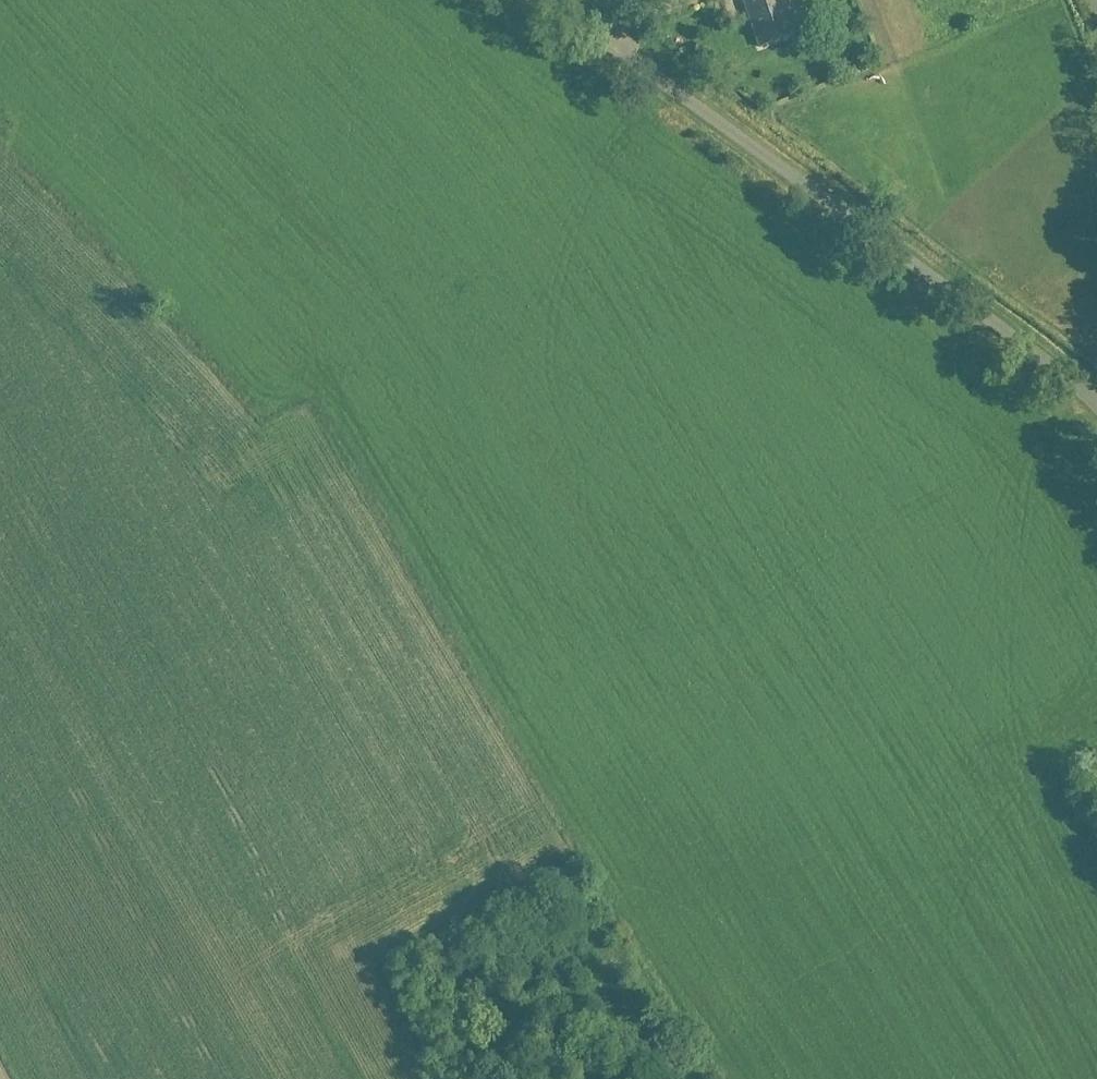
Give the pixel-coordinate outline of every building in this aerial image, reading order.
[(759,48),(794,37),(783,0),(744,0),(759,48)] [(724,20),(716,23),(720,32),(728,30),(724,20)]
